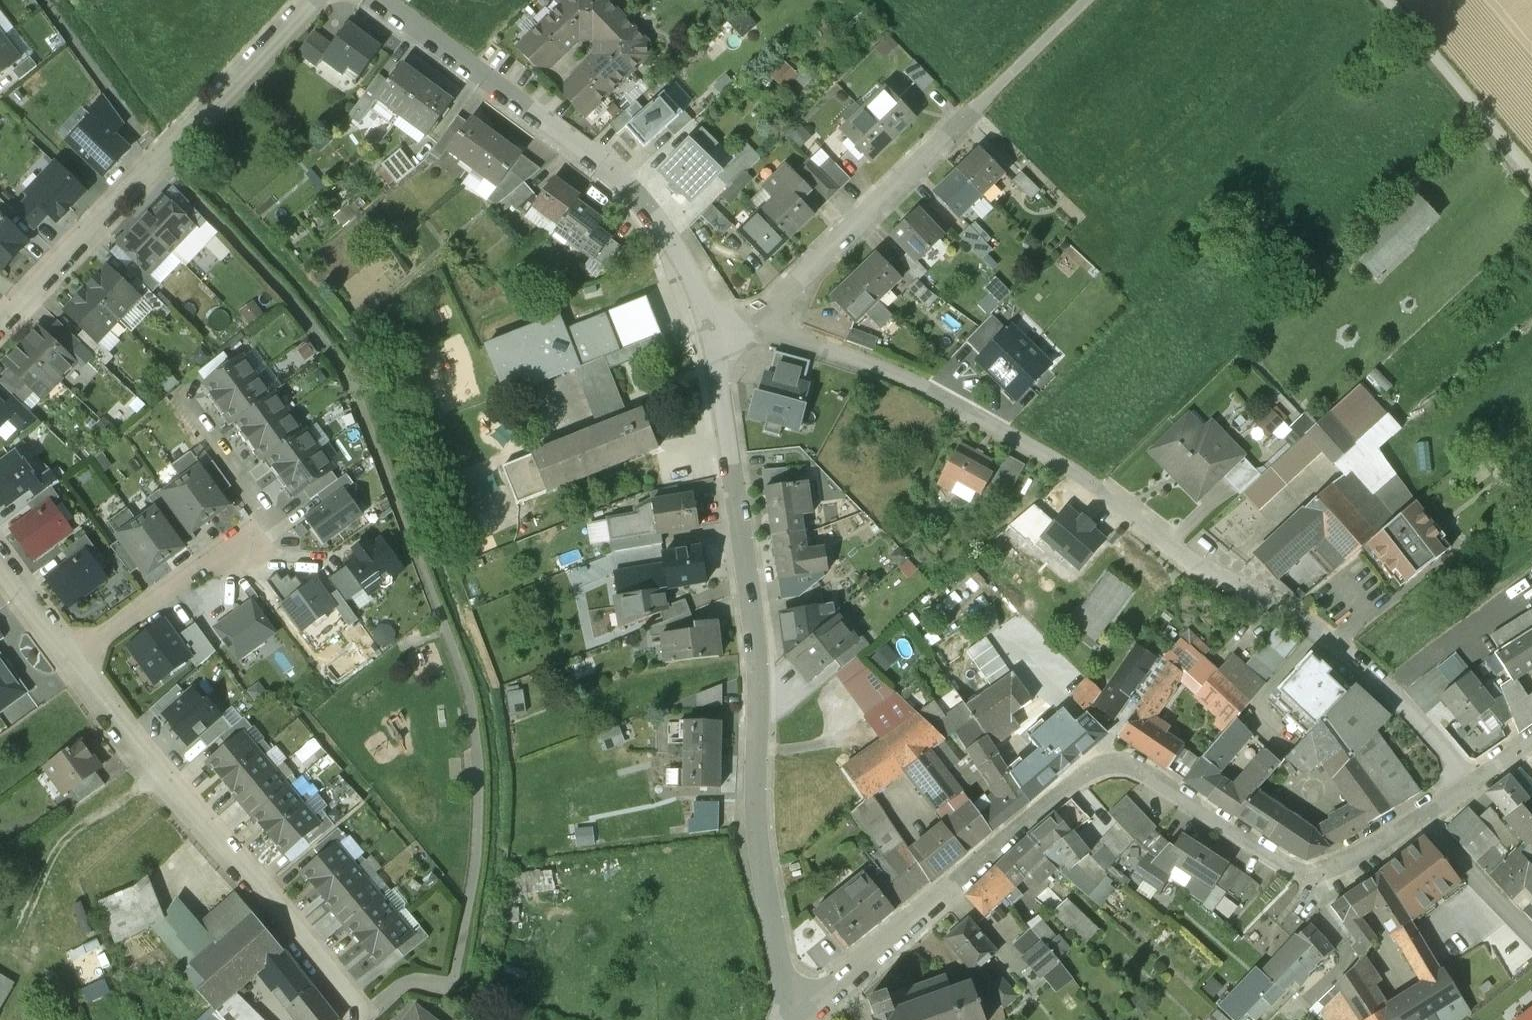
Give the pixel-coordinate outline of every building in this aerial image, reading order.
[(565,3),(577,17),(577,35),(578,35),(600,36),(620,16),(604,0),(568,0),(565,3)] [(565,3),(540,27),(565,53),(578,41),(578,35),(577,35),(577,17),(565,3)] [(647,44),(620,16),(600,36),(600,58),(600,59),(619,59),(631,72),(646,58),(647,44)] [(381,49),(348,25),(332,47),(323,58),(324,59),(345,74),(349,69),(360,77),(381,49)] [(540,27),(518,49),(536,67),(550,68),(565,53),(540,27)] [(332,47),(314,33),(298,54),(317,68),(324,59),(323,58),(332,47)] [(0,40),(0,75),(20,59),(3,38),(0,40)] [(619,59),(600,59),(600,58),(595,58),(582,70),(607,96),(631,72),(619,59)] [(790,60),(776,74),(788,86),(802,72),(790,60)] [(915,62),(904,73),(922,92),(933,81),(915,62)] [(387,83),(377,98),(400,115),(425,83),(401,65),(387,83)] [(582,70),(567,85),(567,99),(585,118),(607,96),(582,70)] [(378,77),(363,97),(373,103),(377,98),(387,83),(378,77)] [(451,102),(425,83),(400,115),(427,135),(451,102)] [(914,119),(886,90),(863,112),(891,141),(914,119)] [(644,111),(625,128),(644,148),(667,128),(683,113),(664,93),(644,111)] [(373,103),(363,97),(349,116),(359,123),(373,103)] [(625,128),(644,111),(636,102),(609,127),(617,135),(625,128)] [(863,112),(856,105),(842,118),(850,126),(842,133),(870,162),(891,141),(863,112)] [(683,113),(667,128),(675,137),(693,121),(684,112),(683,113)] [(94,115),(68,142),(103,176),(129,149),(94,115)] [(457,116),(447,129),(456,136),(466,123),(457,116)] [(497,138),(470,118),(466,123),(456,136),(446,150),(472,170),(497,138)] [(701,128),(659,171),(690,202),(712,178),(711,178),(697,162),(712,146),(718,139),(715,136),(712,138),(701,128)] [(447,129),(429,153),(438,160),(446,150),(456,136),(447,129)] [(520,155),(497,138),(472,170),(496,187),(508,171),(520,155)] [(735,154),(723,143),(718,152),(727,161),(730,158),(731,159),(735,154)] [(731,159),(742,170),(756,156),(745,144),(735,154),(731,159)] [(714,175),(727,161),(718,152),(712,146),(697,162),(711,178),(714,175)] [(400,149),(382,164),(396,183),(415,168),(400,149)] [(1003,174),(980,151),(958,173),(980,196),(1003,174)] [(538,170),(520,155),(508,171),(522,183),(538,170)] [(727,161),(714,175),(725,186),(742,170),(731,159),(730,158),(727,161)] [(850,180),(830,160),(819,171),(839,191),(850,180)] [(57,161),(28,192),(31,196),(52,215),(59,221),(88,190),(57,161)] [(812,163),(800,174),(808,182),(811,180),(810,179),(819,171),(812,163)] [(786,166),(762,189),(774,201),(761,214),(762,214),(788,241),(813,217),(800,203),(811,192),(786,166)] [(494,190),(496,187),(472,170),(462,184),(485,202),(494,190)] [(522,183),(508,171),(496,187),(494,190),(504,199),(522,183)] [(829,199),(839,191),(819,171),(810,179),(811,180),(829,199)] [(958,173),(935,196),(957,219),(980,196),(958,173)] [(1021,173),(1012,182),(1030,200),(1040,191),(1021,173)] [(578,200),(551,182),(535,207),(559,226),(575,204),(578,200)] [(522,183),(504,199),(515,210),(534,194),(522,183)] [(494,190),(485,202),(493,208),(504,199),(494,190)] [(1350,255),(1374,280),(1438,219),(1413,194),(1350,255)] [(39,230),(52,215),(31,196),(17,211),(39,230)] [(163,197),(139,222),(170,251),(193,227),(178,211),(163,197)] [(0,199),(0,216),(6,222),(14,212),(0,199)] [(188,201),(178,211),(193,227),(196,229),(206,220),(188,201)] [(602,223),(575,204),(559,226),(558,228),(571,238),(569,242),(595,262),(609,242),(596,232),(602,223)] [(732,227),(712,206),(701,217),(721,238),(732,227)] [(559,226),(535,207),(526,220),(550,238),(552,236),(558,228),(559,226)] [(942,238),(917,212),(890,237),(907,254),(916,263),(942,238)] [(762,214),(750,225),(749,224),(738,233),(766,262),(788,241),(762,214)] [(0,216),(0,246),(12,258),(28,242),(6,222),(0,216)] [(170,251),(139,222),(118,244),(134,260),(148,273),(170,251)] [(968,227),(958,237),(980,260),(990,250),(968,227)] [(609,242),(595,262),(604,269),(618,249),(609,242)] [(0,246),(0,271),(12,258),(0,246)] [(916,263),(907,254),(898,262),(916,279),(918,282),(926,273),(916,263)] [(900,280),(877,256),(854,278),(877,302),(900,280)] [(148,273),(134,260),(126,268),(137,279),(152,293),(160,285),(148,273)] [(107,267),(86,289),(118,320),(139,299),(139,298),(129,288),(107,267)] [(854,278),(831,300),(854,324),(864,314),(880,330),(892,318),(877,302),(854,278)] [(152,293),(137,279),(129,288),(139,298),(139,299),(152,311),(161,302),(152,293)] [(918,282),(916,279),(907,289),(926,310),(937,298),(927,291),(918,282)] [(118,320),(86,289),(65,311),(84,330),(97,342),(118,320)] [(607,315),(566,331),(560,316),(486,345),(507,396),(576,369),(605,358),(621,351),(607,315)] [(991,316),(966,342),(981,357),(1006,331),(991,316)] [(76,338),(58,321),(45,334),(68,356),(81,343),(76,338)] [(1030,347),(1010,327),(1006,331),(981,357),(977,361),(997,381),(1030,347)] [(38,328),(21,345),(58,381),(75,363),(68,356),(45,334),(38,328)] [(851,329),(846,342),(873,352),(877,340),(851,329)] [(97,342),(84,330),(76,338),(81,343),(102,363),(110,354),(97,342)] [(58,381),(21,345),(4,362),(12,369),(35,391),(42,398),(58,381)] [(1030,347),(997,381),(1016,400),(1050,366),(1030,347)] [(223,353),(198,373),(206,383),(232,365),(223,353)] [(769,376),(804,385),(810,362),(775,353),(769,376)] [(206,383),(201,387),(215,406),(255,377),(241,358),(232,365),(206,383)] [(605,358),(576,369),(599,428),(628,417),(605,358)] [(12,369),(0,381),(0,383),(13,396),(22,404),(35,391),(12,369)] [(756,394),(750,418),(799,430),(804,407),(803,407),(808,387),(804,385),(769,376),(765,375),(760,395),(756,394)] [(255,377),(215,406),(229,426),(232,424),(232,423),(270,396),(269,395),(255,377)] [(1385,418),(1358,386),(1332,411),(1359,442),(1385,418)] [(270,396),(232,423),(232,424),(246,442),(287,413),(272,393),(269,395),(270,396)] [(22,404),(13,396),(3,406),(12,414),(12,415),(7,420),(21,434),(39,421),(22,404)] [(7,420),(12,414),(3,406),(0,403),(0,427),(7,420)] [(1274,436),(1290,422),(1274,403),(1258,416),(1274,436)] [(599,428),(503,466),(518,504),(659,448),(644,411),(628,417),(599,428)] [(1332,411),(1307,434),(1307,435),(1323,452),(1334,465),(1359,442),(1332,411)] [(287,413),(246,442),(260,463),(264,460),(263,460),(301,433),(300,432),(287,413)] [(1359,442),(1334,465),(1344,476),(1350,471),(1394,521),(1414,502),(1387,467),(1376,450),(1399,431),(1385,418),(1359,442)] [(1214,429),(1201,441),(1182,422),(1152,451),(1175,475),(1179,471),(1203,495),(1221,477),(1242,457),(1214,429)] [(301,433),(263,460),(264,460),(278,479),(318,450),(304,430),(300,432),(301,433)] [(1307,435),(1243,493),(1259,511),(1323,452),(1307,435)] [(991,462),(959,444),(954,454),(953,453),(941,474),(942,475),(937,485),(968,503),(974,493),(979,496),(991,474),(986,471),(991,462)] [(318,450),(278,479),(292,499),(332,469),(318,450)] [(203,468),(191,452),(171,466),(181,480),(210,519),(229,505),(221,494),(203,468)] [(0,464),(0,497),(7,506),(29,489),(38,483),(37,481),(16,453),(0,464)] [(1242,457),(1221,477),(1239,496),(1261,476),(1242,457)] [(1022,470),(1005,460),(997,474),(1014,484),(1022,470)] [(231,487),(213,461),(203,468),(221,494),(231,487)] [(762,471),(767,506),(809,500),(807,483),(788,486),(785,469),(762,471)] [(51,471),(37,481),(38,483),(29,489),(36,498),(36,499),(52,487),(52,488),(59,483),(51,471)] [(1394,521),(1350,471),(1344,476),(1330,486),(1375,536),(1394,521)] [(318,495),(325,505),(345,490),(354,484),(347,474),(318,495)] [(1014,484),(997,474),(992,483),(1009,493),(1014,484)] [(210,519),(181,480),(163,493),(178,514),(191,532),(210,519)] [(652,491),(653,502),(679,498),(677,486),(652,491)] [(1375,536),(1330,486),(1302,513),(1345,562),(1366,544),(1375,536)] [(36,498),(28,504),(35,514),(49,504),(50,506),(60,499),(52,488),(52,487),(36,499),(36,498)] [(163,493),(160,490),(148,498),(156,508),(137,522),(166,561),(185,546),(184,546),(166,522),(178,514),(163,493)] [(363,514),(345,490),(325,505),(305,519),(323,544),(363,514)] [(679,498),(653,502),(655,513),(608,521),(610,540),(657,533),(657,534),(660,534),(696,527),(692,496),(679,498)] [(809,500),(767,506),(772,538),(804,533),(801,515),(811,514),(809,500)] [(1375,536),(1366,544),(1383,566),(1381,568),(1390,580),(1393,578),(1398,574),(1405,583),(1444,553),(1437,544),(1442,540),(1444,538),(1435,526),(1433,527),(1414,503),(1394,521),(1375,536)] [(35,514),(14,530),(28,548),(33,545),(38,552),(43,553),(52,547),(53,541),(68,531),(50,506),(49,504),(35,514)] [(137,522),(127,508),(108,522),(120,540),(140,567),(146,575),(166,561),(137,522)] [(1302,513),(1290,523),(1310,544),(1304,550),(1328,577),(1345,562),(1302,513)] [(191,532),(178,514),(166,522),(184,546),(185,546),(195,538),(191,532)] [(1290,523),(1254,556),(1274,578),(1304,550),(1310,544),(1290,523)] [(662,545),(660,534),(657,534),(657,533),(610,540),(612,554),(617,552),(629,550),(662,545)] [(804,533),(772,538),(777,570),(782,569),(783,577),(778,578),(778,580),(824,573),(828,572),(824,549),(807,552),(804,533)] [(86,536),(63,553),(70,563),(84,553),(85,554),(94,547),(86,536)] [(140,567),(120,540),(110,547),(130,574),(140,567)] [(359,556),(348,564),(365,588),(374,590),(379,586),(380,588),(386,589),(392,584),(393,579),(392,577),(402,569),(381,540),(370,549),(365,543),(355,550),(359,556)] [(663,554),(662,545),(629,550),(630,559),(643,558),(663,554)] [(689,549),(672,551),(673,553),(663,554),(666,576),(668,589),(706,583),(701,549),(689,551),(689,549)] [(607,599),(615,597),(621,597),(636,594),(633,575),(630,559),(629,550),(617,552),(612,554),(606,556),(609,578),(604,579),(607,599)] [(70,563),(49,578),(63,596),(67,593),(73,600),(79,601),(87,595),(88,589),(103,579),(85,554),(84,553),(70,563)] [(666,576),(663,554),(643,558),(645,572),(646,579),(666,576)] [(643,558),(630,559),(633,575),(645,572),(643,558)] [(645,572),(633,575),(636,594),(648,592),(646,579),(645,572)] [(1084,635),(1095,643),(1132,592),(1106,572),(1068,624),(1084,635)] [(824,573),(778,580),(781,602),(798,599),(825,578),(824,573)] [(268,583),(283,604),(302,631),(313,623),(315,627),(327,619),(324,615),(334,608),(327,598),(315,581),(305,589),(297,578),(293,580),(289,575),(283,580),(279,575),(268,583)] [(666,576),(646,579),(648,592),(664,590),(668,589),(666,576)] [(636,594),(621,597),(615,597),(620,628),(659,614),(662,613),(661,611),(667,609),(667,608),(664,590),(648,592),(636,594)] [(337,591),(327,598),(334,608),(349,626),(358,620),(337,591)] [(684,600),(667,608),(667,609),(661,611),(662,613),(659,614),(663,623),(689,613),(684,600)] [(252,603),(216,629),(239,660),(274,634),(252,603)] [(978,629),(984,639),(999,629),(990,605),(970,618),(978,629)] [(784,650),(789,656),(836,618),(828,607),(783,612),(785,628),(781,628),(784,650)] [(1531,630),(1531,615),(1529,611),(1489,637),(1498,651),(1508,645),(1531,630)] [(663,623),(648,629),(649,639),(667,637),(667,635),(693,631),(693,625),(694,624),(689,613),(663,623)] [(836,618),(789,656),(809,681),(834,661),(856,643),(855,642),(836,618)] [(693,631),(667,635),(667,637),(670,664),(717,658),(714,634),(717,632),(716,624),(714,622),(694,624),(693,625),(693,631)] [(163,623),(129,648),(139,661),(142,659),(159,681),(190,659),(190,658),(176,638),(175,639),(163,623)] [(190,658),(190,659),(197,668),(216,652),(196,624),(176,638),(190,658)] [(1508,645),(1525,671),(1531,666),(1531,630),(1508,645)] [(856,643),(834,661),(841,670),(855,658),(856,658),(870,648),(861,637),(855,642),(856,643)] [(986,638),(965,651),(993,690),(1012,676),(1004,665),(986,638)] [(1170,664),(1182,677),(1200,658),(1182,640),(1164,661),(1168,665),(1169,665),(1170,664)] [(1264,644),(1243,667),(1262,684),(1281,659),(1264,644)] [(1525,671),(1508,645),(1498,651),(1495,653),(1512,681),(1514,679),(1525,671)] [(1285,717),(1306,736),(1351,690),(1330,670),(1329,671),(1310,653),(1294,670),(1295,671),(1271,697),(1288,714),(1285,717)] [(27,693),(13,673),(10,674),(0,660),(2,659),(0,655),(0,713),(27,693)] [(1145,698),(1168,665),(1164,661),(1156,655),(1146,670),(1136,684),(1133,690),(1145,698)] [(1210,725),(1222,735),(1232,723),(1264,686),(1262,684),(1243,667),(1231,655),(1215,671),(1194,695),(1192,697),(1215,720),(1210,725)] [(887,687),(856,658),(836,675),(867,718),(897,696),(898,696),(888,687),(887,687)] [(1146,670),(1131,658),(1120,672),(1136,684),(1146,670)] [(1182,677),(1179,682),(1194,695),(1215,671),(1200,658),(1182,677)] [(1169,665),(1137,711),(1151,721),(1154,717),(1179,682),(1182,677),(1170,664),(1169,665)] [(1096,703),(1115,716),(1133,690),(1136,684),(1120,672),(1096,703)] [(1487,703),(1467,675),(1440,696),(1462,724),(1483,706),(1487,703)] [(993,690),(967,708),(981,730),(985,735),(997,726),(1009,718),(1002,708),(1023,691),(1012,676),(993,690)] [(1088,680),(1072,699),(1081,708),(1086,714),(1087,713),(1096,703),(1101,691),(1093,685),(1096,682),(1093,679),(1089,682),(1088,680)] [(1531,724),(1531,706),(1526,698),(1514,679),(1512,681),(1501,688),(1502,691),(1512,718),(1519,733),(1531,724)] [(155,705),(164,715),(186,695),(178,685),(155,705)] [(1306,736),(1305,738),(1320,759),(1334,778),(1353,758),(1376,732),(1390,716),(1355,685),(1351,690),(1306,736)] [(722,686),(695,695),(696,707),(721,707),(722,686)] [(528,688),(511,689),(512,714),(529,713),(528,688)] [(186,695),(164,715),(163,716),(174,729),(173,731),(187,747),(200,736),(222,716),(223,716),(208,699),(205,702),(193,689),(186,695)] [(1023,691),(1002,708),(1009,718),(1011,717),(1030,701),(1023,691)] [(1512,718),(1502,691),(1487,703),(1483,706),(1499,728),(1512,718)] [(917,715),(897,696),(867,718),(865,719),(880,740),(917,715)] [(1011,775),(1029,803),(1096,747),(1076,724),(1063,711),(1029,739),(1039,751),(1011,775)] [(1167,728),(1154,717),(1151,721),(1137,711),(1119,736),(1158,764),(1175,743),(1163,734),(1167,728)] [(948,714),(929,726),(945,741),(931,752),(936,758),(964,739),(948,714)] [(1100,738),(1104,731),(1086,714),(1082,719),(1076,724),(1096,747),(1100,738)] [(929,726),(917,715),(880,740),(841,768),(865,802),(871,797),(905,773),(903,771),(930,751),(931,752),(945,741),(929,726)] [(209,747),(219,738),(232,727),(222,716),(200,736),(209,747)] [(244,718),(219,738),(227,748),(243,735),(243,736),(252,728),(244,718)] [(721,723),(680,723),(679,740),(684,740),(684,755),(720,756),(721,723)] [(1222,735),(1207,753),(1223,767),(1249,738),(1232,723),(1222,735)] [(997,726),(985,735),(993,747),(1005,738),(997,726)] [(993,747),(985,735),(981,730),(977,733),(975,731),(964,739),(963,745),(978,768),(999,757),(993,747)] [(1418,794),(1376,732),(1353,758),(1391,810),(1418,794)] [(227,748),(209,763),(224,781),(258,753),(253,748),(243,736),(243,735),(227,748)] [(1265,753),(1249,738),(1223,767),(1216,777),(1222,781),(1208,799),(1233,816),(1256,791),(1280,765),(1265,752),(1265,753)] [(1305,738),(1290,754),(1306,773),(1320,759),(1305,738)] [(272,751),(263,740),(253,748),(258,753),(263,759),(272,751)] [(80,741),(44,767),(64,794),(69,791),(95,772),(100,768),(80,741)] [(930,751),(903,771),(905,773),(939,814),(964,795),(936,758),(931,752),(930,751)] [(258,753),(224,781),(239,799),(273,771),(263,759),(258,753)] [(1223,767),(1207,753),(1200,760),(1201,761),(1184,782),(1208,799),(1222,781),(1216,777),(1215,777),(1223,767)] [(720,756),(684,755),(684,771),(679,770),(679,788),(720,790),(720,756)] [(999,757),(978,768),(991,786),(1005,777),(1003,774),(1008,771),(999,757)] [(1391,810),(1353,758),(1334,778),(1354,806),(1368,824),(1391,810)] [(1531,796),(1526,799),(1519,790),(1529,781),(1518,769),(1485,794),(1506,817),(1519,805),(1531,820),(1531,797),(1531,796)] [(273,771),(239,799),(254,817),(288,789),(283,783),(273,771)] [(95,772),(69,791),(79,804),(105,785),(95,772)] [(1005,777),(991,786),(997,793),(987,801),(990,806),(979,814),(993,833),(1029,803),(1016,784),(1011,775),(1010,774),(1005,777)] [(292,776),(283,783),(288,789),(297,781),(292,776)] [(1529,781),(1519,790),(1526,799),(1531,796),(1531,795),(1531,784),(1529,781)] [(288,789),(254,817),(269,835),(302,806),(298,801),(288,789)] [(1288,814),(1256,791),(1234,816),(1269,840),(1288,814)] [(307,793),(298,801),(302,806),(312,799),(307,793)] [(979,814),(964,795),(939,814),(947,824),(944,826),(947,829),(967,854),(993,833),(979,814)] [(1119,828),(1139,847),(1154,831),(1156,828),(1126,796),(1107,813),(1119,828)] [(881,860),(903,842),(871,797),(865,802),(851,815),(878,850),(869,858),(874,865),(881,860)] [(1091,821),(1072,800),(1054,817),(1062,828),(1070,835),(1072,834),(1091,821)] [(718,803),(692,802),(693,819),(687,819),(687,834),(718,831),(718,803)] [(1519,805),(1506,817),(1530,846),(1531,844),(1531,820),(1519,805)] [(302,806),(269,835),(284,853),(302,838),(318,825),(313,819),(302,806)] [(1354,806),(1328,823),(1339,842),(1369,826),(1368,824),(1354,806)] [(1476,821),(1466,809),(1445,829),(1464,850),(1484,830),(1476,821)] [(1485,813),(1476,821),(1484,830),(1486,828),(1497,817),(1490,809),(1485,813)] [(335,826),(322,811),(313,819),(318,825),(302,838),(310,847),(335,826)] [(1310,827),(1288,814),(1269,840),(1291,854),(1304,861),(1339,842),(1328,823),(1311,830),(1308,829),(1310,827)] [(1054,817),(1028,839),(1044,857),(1056,848),(1055,846),(1070,835),(1062,828),(1054,817)] [(581,843),(598,842),(598,826),(580,827),(581,843)] [(1091,857),(1105,871),(1130,846),(1111,828),(1097,843),(1101,847),(1091,857)] [(1484,830),(1464,850),(1476,863),(1498,843),(1486,828),(1484,830)] [(338,829),(314,849),(321,858),(336,845),(337,846),(346,839),(338,829)] [(947,829),(913,856),(919,865),(932,883),(967,854),(947,829)] [(1169,844),(1154,831),(1139,847),(1154,860),(1169,844)] [(1089,856),(1072,834),(1070,835),(1055,846),(1056,848),(1044,857),(1056,868),(1065,861),(1072,869),(1077,865),(1089,856)] [(1227,865),(1181,835),(1173,848),(1169,844),(1154,860),(1151,864),(1144,859),(1133,875),(1158,892),(1169,875),(1186,886),(1184,888),(1205,902),(1212,891),(1212,890),(1215,886),(1228,865),(1227,865)] [(1028,839),(1007,860),(1023,878),(1030,873),(1040,884),(1056,868),(1044,857),(1028,839)] [(1422,840),(1379,874),(1410,920),(1459,881),(1441,860),(1439,861),(1422,840)] [(903,842),(881,860),(899,881),(919,865),(913,856),(903,842)] [(1498,843),(1476,863),(1489,877),(1506,860),(1503,856),(1506,852),(1498,843)] [(1521,855),(1531,867),(1531,844),(1530,846),(1521,855)] [(321,858),(303,874),(318,892),(352,864),(337,846),(336,845),(321,858)] [(1517,852),(1508,861),(1518,872),(1509,880),(1519,891),(1525,885),(1531,894),(1531,867),(1521,855),(1517,852)] [(361,856),(352,864),(356,869),(365,862),(361,856)] [(874,865),(814,914),(832,936),(838,932),(851,949),(914,898),(899,881),(881,860),(874,865)] [(1007,860),(998,868),(1017,889),(1026,882),(1023,878),(1007,860)] [(1506,860),(1489,877),(1510,900),(1519,891),(1509,880),(1518,872),(1508,861),(1506,860)] [(1100,884),(1077,865),(1072,869),(1065,861),(1056,868),(1062,874),(1088,898),(1100,884)] [(352,864),(318,892),(333,910),(366,882),(356,869),(352,864)] [(1241,872),(1228,864),(1227,865),(1228,865),(1215,886),(1226,893),(1241,872)] [(919,865),(899,881),(914,898),(932,883),(919,865)] [(998,868),(967,898),(969,900),(985,917),(1008,896),(1017,889),(998,868)] [(1251,879),(1241,872),(1228,892),(1238,899),(1251,879)] [(1379,874),(1344,899),(1359,919),(1360,918),(1373,910),(1390,935),(1392,934),(1411,922),(1410,920),(1379,874)] [(366,882),(333,910),(347,928),(381,899),(377,894),(366,882)] [(1048,885),(1037,898),(1053,911),(1063,898),(1048,885)] [(1523,911),(1529,904),(1526,900),(1531,895),(1531,894),(1525,885),(1519,891),(1510,900),(1523,911)] [(386,886),(377,894),(381,899),(391,892),(386,886)] [(133,889),(100,902),(117,944),(149,928),(133,889)] [(282,949),(237,895),(213,916),(259,970),(282,949)] [(381,899),(347,928),(362,946),(396,917),(381,899)] [(1067,899),(1051,914),(1084,944),(1098,931),(1067,899)] [(1376,940),(1360,918),(1359,919),(1344,899),(1331,907),(1357,941),(1365,953),(1366,954),(1369,950),(1372,946),(1376,940)] [(1530,903),(1529,904),(1523,911),(1531,921),(1531,905),(1530,903)] [(1041,940),(1057,959),(1068,950),(1038,915),(1028,923),(1032,928),(1041,940)] [(259,970),(213,916),(201,926),(217,945),(191,968),(205,983),(197,991),(198,993),(212,1009),(214,1008),(215,1009),(233,993),(259,970)] [(396,917),(362,946),(378,964),(396,949),(412,936),(411,935),(396,917)] [(941,940),(972,975),(982,966),(998,953),(967,917),(959,924),(944,938),(941,940)] [(1440,973),(1411,922),(1392,934),(1425,983),(1440,973)] [(1310,926),(1293,941),(1294,942),(1268,970),(1269,971),(1279,981),(1289,971),(1298,963),(1322,939),(1310,926)] [(412,936),(396,949),(404,958),(429,937),(420,927),(411,935),(412,936)] [(1021,957),(1041,940),(1032,928),(1012,945),(1021,957)] [(1322,939),(1298,963),(1310,975),(1318,968),(1315,965),(1331,950),(1322,939)] [(1041,940),(1021,957),(1040,980),(1060,963),(1057,959),(1041,940)] [(1349,948),(1359,961),(1365,953),(1357,941),(1349,948)] [(313,988),(282,949),(259,970),(289,1006),(313,988)] [(1359,961),(1358,962),(1365,968),(1372,956),(1373,953),(1372,952),(1369,950),(1366,954),(1365,953),(1359,961)] [(1384,975),(1372,956),(1365,968),(1358,962),(1353,968),(1368,990),(1382,1011),(1386,1009),(1396,1002),(1381,978),(1384,975)] [(1060,963),(1040,980),(1052,996),(1073,980),(1060,963)] [(1293,980),(1291,982),(1299,989),(1308,977),(1310,975),(1298,963),(1289,971),(1293,975),(1290,977),(1293,980)] [(982,966),(972,975),(1001,1008),(1004,1006),(1004,1008),(1017,996),(999,976),(994,980),(982,966)] [(205,983),(191,968),(183,975),(197,991),(205,983)] [(1353,968),(1336,986),(1341,994),(1348,1004),(1368,990),(1353,968)] [(1253,972),(1230,996),(1234,999),(1222,1011),(1231,1019),(1241,1019),(1245,1016),(1246,1016),(1262,999),(1262,1000),(1263,999),(1276,984),(1279,981),(1269,971),(1264,976),(1260,972),(1257,976),(1253,972)] [(1279,981),(1276,984),(1283,991),(1291,982),(1293,980),(1290,977),(1293,975),(1289,971),(1279,981)] [(1386,1009),(1393,1019),(1461,1019),(1470,1013),(1443,971),(1441,973),(1425,983),(1396,1002),(1386,1009)] [(890,997),(888,993),(869,1000),(875,1018),(873,1019),(986,1019),(973,983),(952,990),(947,976),(890,997)] [(0,977),(0,1002),(11,983),(0,977)] [(1276,984),(1263,999),(1270,1006),(1284,992),(1283,991),(1276,984)] [(1341,994),(1336,986),(1332,991),(1337,997),(1341,994)] [(287,1008),(296,1019),(338,1019),(313,988),(289,1006),(287,1008)] [(1348,1004),(1359,1019),(1369,1019),(1382,1011),(1368,990),(1348,1004)] [(1316,1004),(1321,1013),(1337,997),(1332,991),(1316,1004)] [(233,993),(215,1009),(225,1019),(245,1019),(253,1013),(233,993)] [(1341,994),(1337,997),(1321,1013),(1326,1019),(1359,1019),(1348,1004),(1341,994)] [(1262,1000),(1246,1016),(1251,1019),(1257,1019),(1270,1006),(1263,999),(1262,1000)] [(214,1008),(212,1009),(201,1019),(225,1019),(215,1009),(214,1008)] [(417,1009),(408,1019),(431,1019),(417,1009)] [(1386,1009),(1382,1011),(1369,1019),(1393,1019),(1386,1009)] [(1520,1019),(1531,1019),(1531,1010),(1520,1019)] [(1209,1019),(1225,1019),(1217,1011),(1209,1019)]
